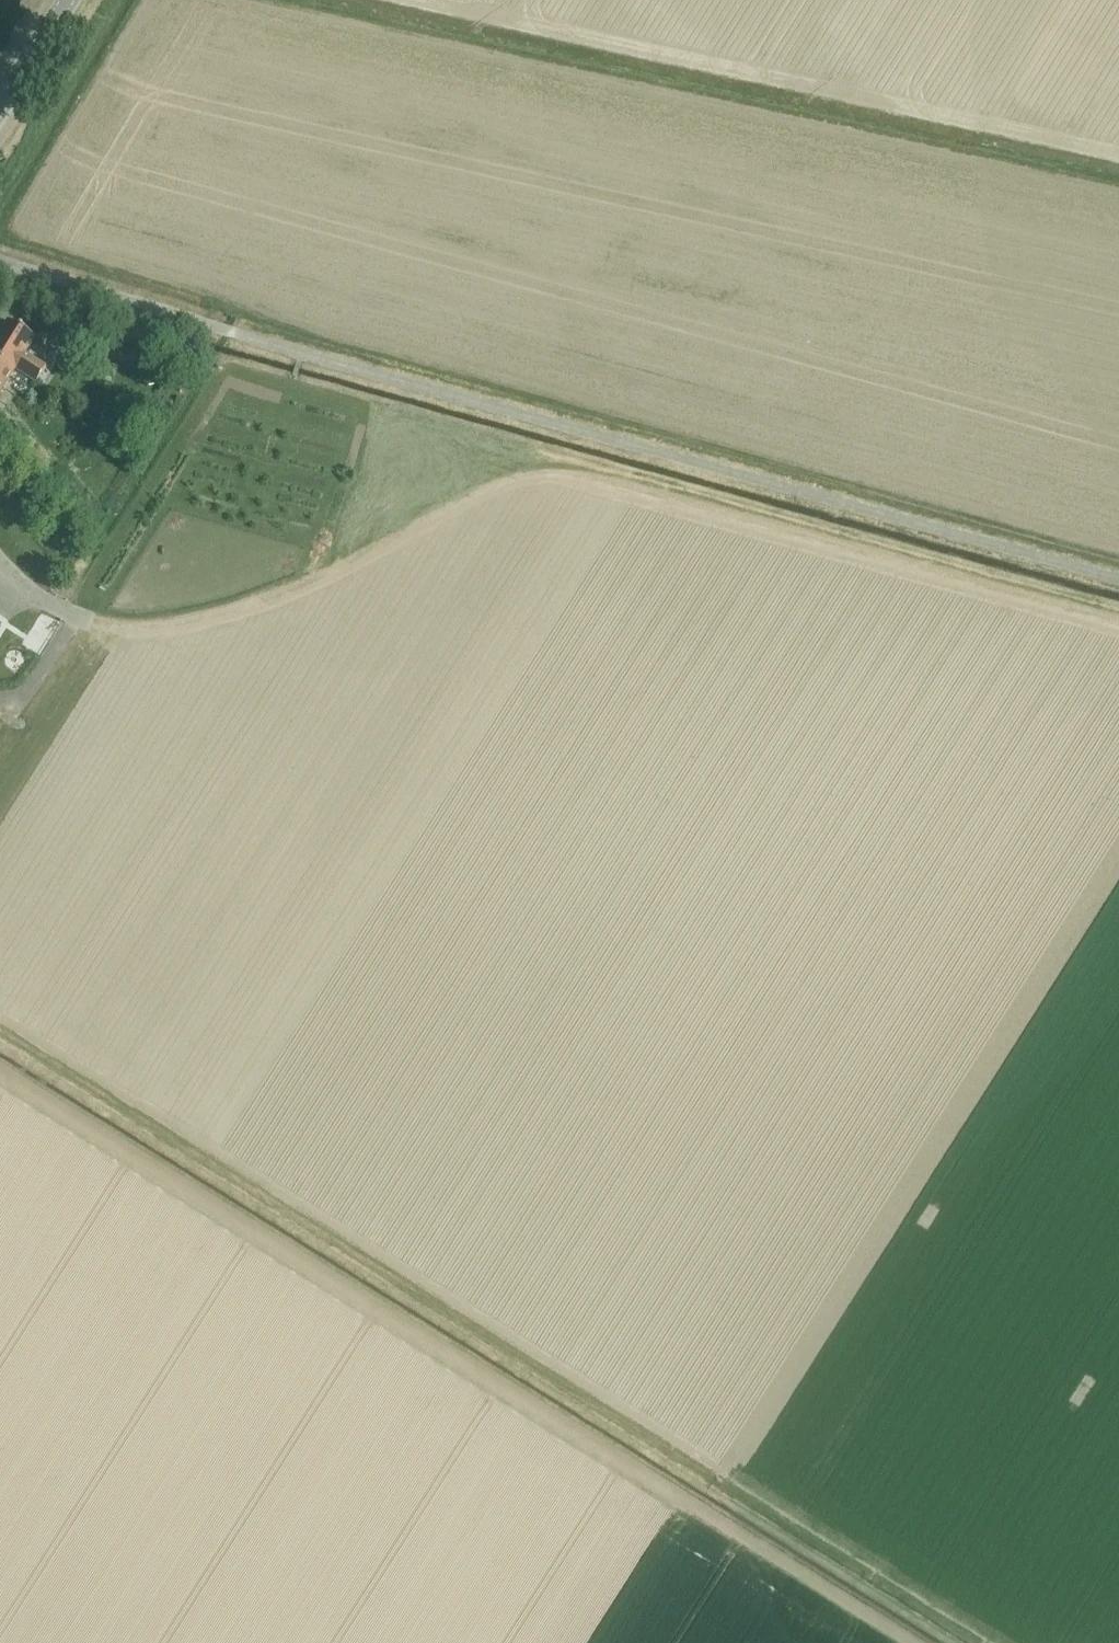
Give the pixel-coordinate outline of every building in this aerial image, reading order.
[(12,370),(33,338),(8,322),(0,335),(0,362),(12,370)] [(12,370),(0,362),(0,390),(12,370)]
